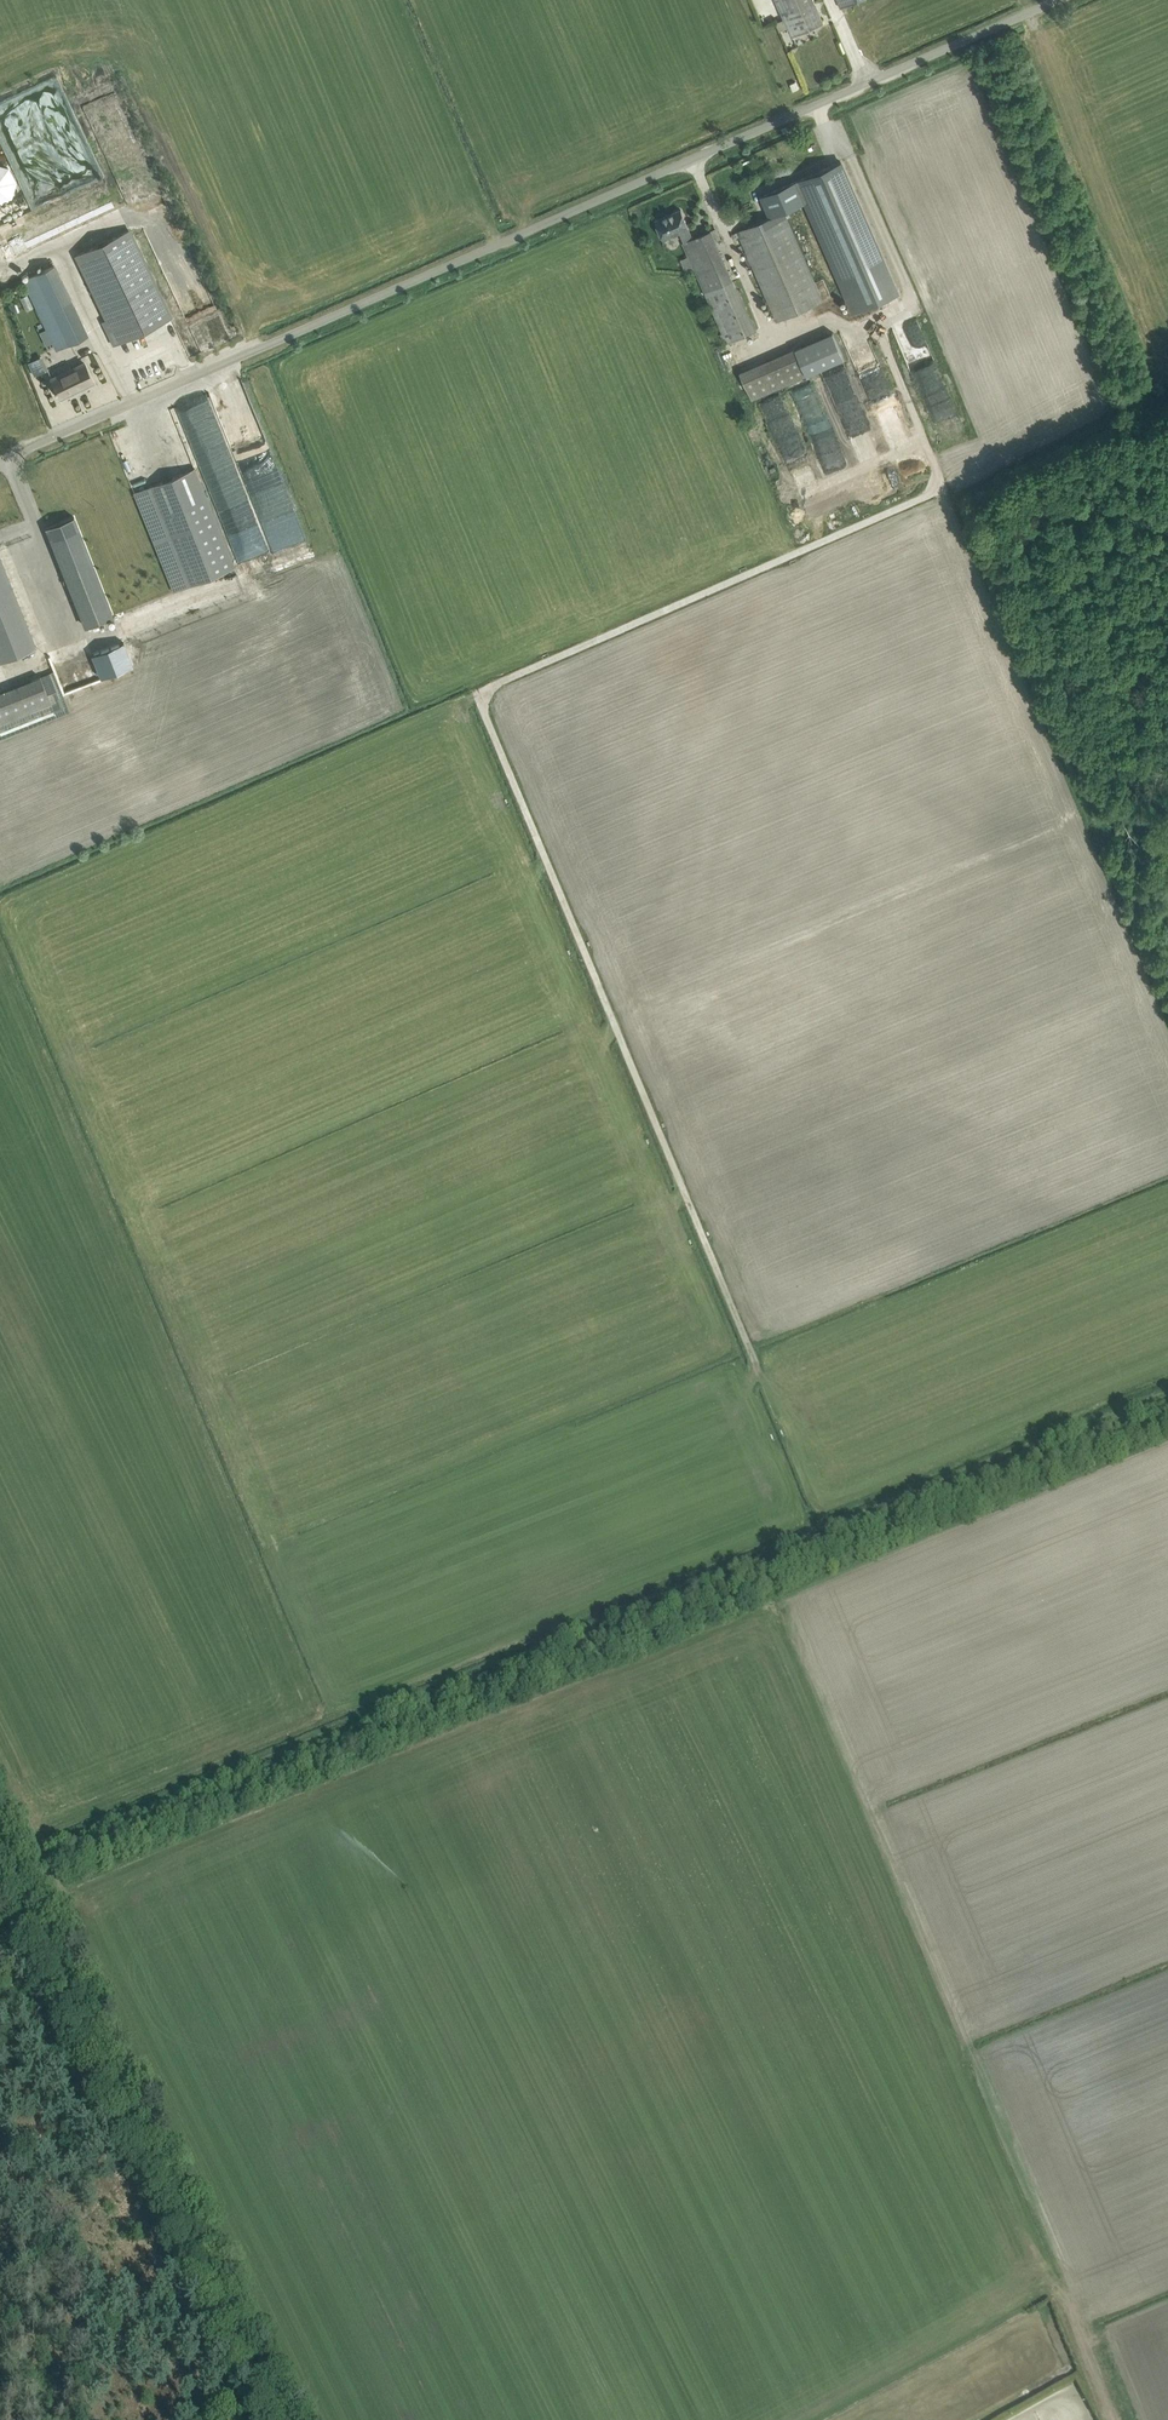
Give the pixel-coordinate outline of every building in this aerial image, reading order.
[(814,0),(777,0),(783,13),(814,0)] [(815,0),(814,0),(783,13),(792,35),(824,21),(815,0)] [(841,8),(860,0),(838,0),(841,8)] [(12,197),(17,182),(10,167),(0,164),(0,204),(12,197)] [(768,218),(738,231),(778,321),(824,301),(786,216),(809,206),(851,304),(895,285),(842,164),(761,200),(768,218)] [(1,247),(7,261),(119,209),(112,194),(1,247)] [(680,231),(684,242),(694,238),(681,209),(656,220),(664,238),(680,231)] [(171,317),(165,307),(127,230),(76,255),(113,331),(118,342),(171,317)] [(689,254),(706,293),(728,343),(755,331),(733,281),(716,241),(711,230),(694,238),(684,242),(689,254)] [(87,334),(53,265),(23,280),(56,349),(87,334)] [(20,310),(16,301),(9,304),(13,313),(20,310)] [(834,337),(811,347),(831,391),(842,387),(839,380),(850,375),(834,337)] [(742,369),(753,398),(810,375),(798,347),(742,369)] [(29,361),(35,374),(50,368),(43,354),(29,361)] [(93,381),(88,370),(85,363),(52,378),(56,387),(54,387),(55,390),(57,389),(61,397),(93,381)] [(884,366),(862,374),(878,419),(900,411),(884,366)] [(235,567),(195,468),(190,456),(168,465),(173,477),(151,485),(135,492),(174,591),(235,567)] [(914,483),(902,487),(905,495),(916,492),(914,483)] [(113,615),(79,527),(74,516),(47,527),(86,626),(113,615)] [(266,533),(274,552),(307,538),(299,519),(266,533)] [(0,555),(0,650),(33,637),(0,555)] [(92,654),(106,691),(113,688),(111,682),(120,679),(117,672),(134,666),(125,641),(92,654)] [(80,683),(90,679),(84,662),(72,666),(73,667),(67,669),(71,679),(78,677),(80,683)] [(0,691),(0,737),(58,719),(45,677),(0,691)]
